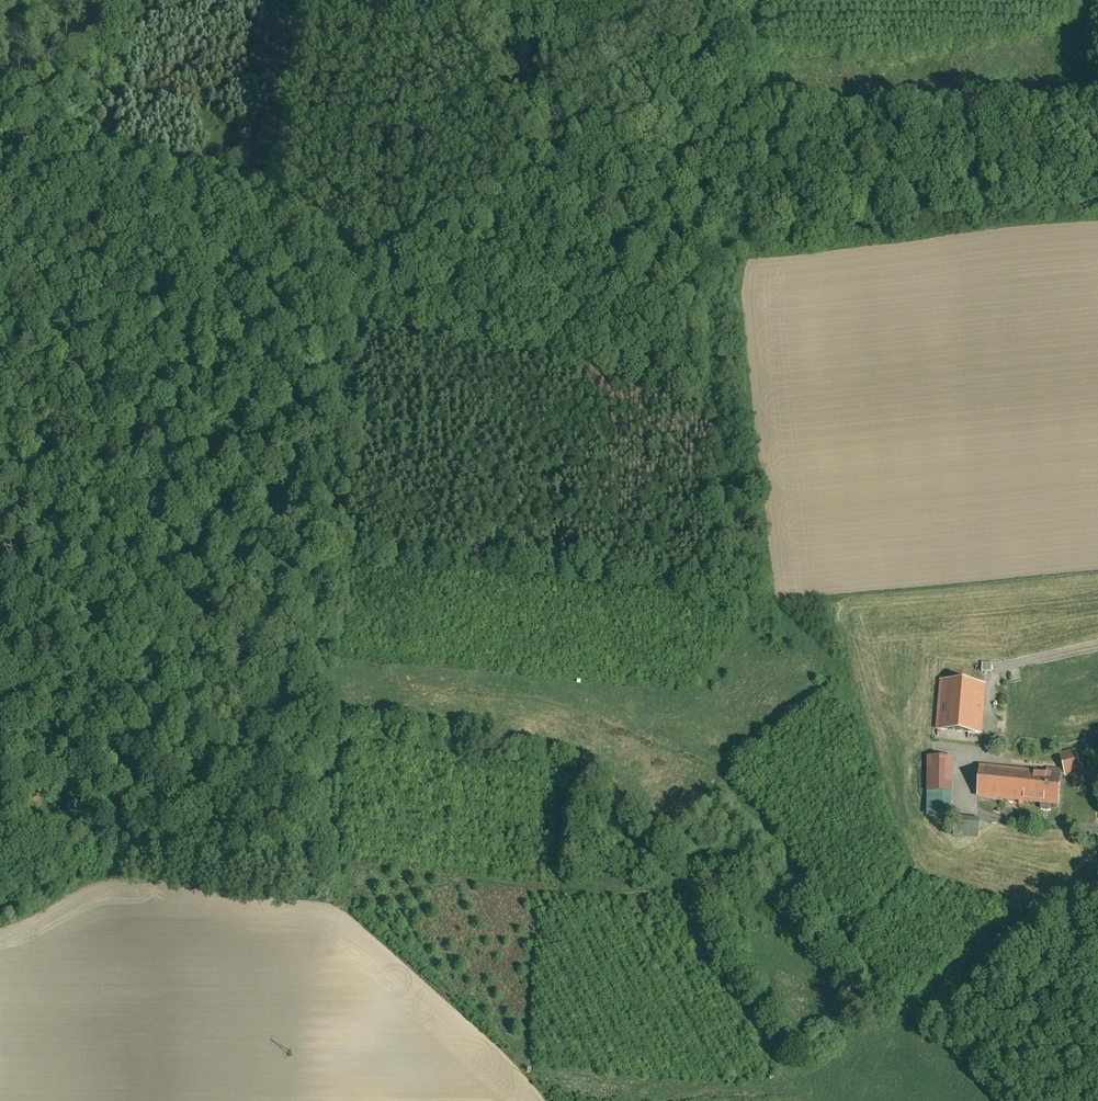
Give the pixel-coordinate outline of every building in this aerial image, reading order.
[(982,735),(986,685),(938,681),(935,732),(982,735)] [(1078,771),(1074,752),(1058,756),(1062,773),(1064,780),(1068,779),(1071,790),(1089,786),(1086,774),(1082,775),(1081,770),(1078,771)] [(950,818),(951,758),(929,757),(927,817),(950,818)] [(979,769),(976,803),(1056,811),(1059,780),(1064,780),(1062,773),(1046,771),(1046,776),(979,769)] [(980,820),(955,819),(954,839),(979,841),(980,820)]
